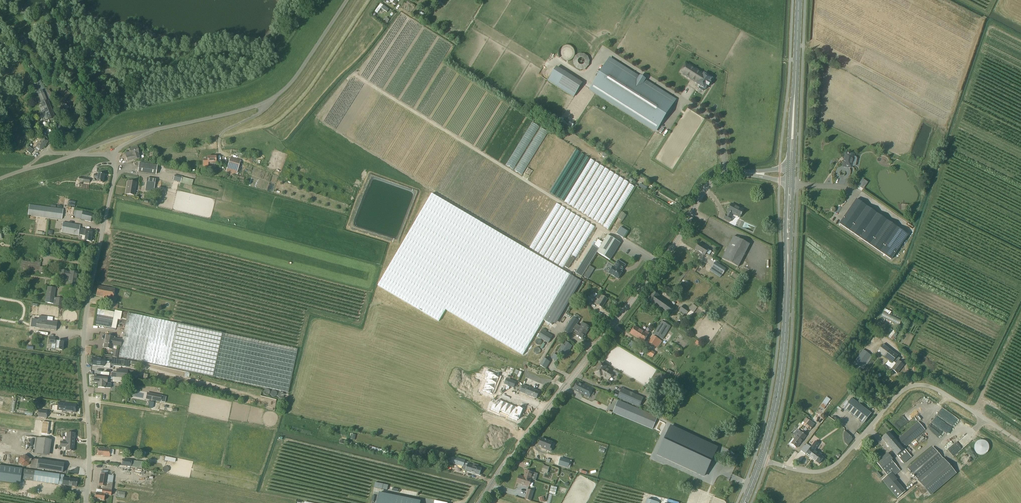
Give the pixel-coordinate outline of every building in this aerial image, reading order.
[(589,55),(573,54),(573,65),(581,66),(581,68),(584,68),(585,66),(589,66),(589,55)] [(639,77),(610,59),(590,89),(656,130),(663,119),(664,118),(663,118),(667,112),(668,111),(675,100),(645,81),(645,80),(640,76),(639,77)] [(689,65),(688,66),(683,73),(683,74),(698,84),(697,84),(700,86),(699,88),(703,91),(704,89),(705,89),(705,90),(705,89),(707,86),(708,86),(709,86),(711,83),(711,82),(710,83),(710,82),(712,79),(712,78),(711,78),(712,77),(708,74),(707,75),(704,73),(704,74),(689,65)] [(582,84),(556,68),(548,81),(574,97),(582,84)] [(70,94),(62,88),(59,92),(64,96),(62,100),(64,102),(70,94)] [(39,95),(42,103),(47,101),(44,92),(43,92),(42,90),(36,92),(37,95),(39,95)] [(42,103),(48,119),(54,117),(48,100),(47,101),(42,103)] [(70,103),(66,101),(66,102),(65,102),(59,111),(64,114),(68,108),(70,109),(71,106),(69,104),(70,103)] [(562,121),(571,125),(574,119),(565,114),(562,121)] [(48,142),(43,138),(34,149),(38,152),(40,150),(41,150),(48,142)] [(139,153),(137,146),(130,148),(132,155),(126,156),(127,162),(140,158),(138,153),(139,153)] [(851,154),(846,153),(845,154),(844,157),(845,158),(844,165),(844,166),(848,167),(849,168),(850,168),(852,167),(852,165),(851,164),(852,158),(854,157),(855,156),(853,154),(852,153),(851,154)] [(207,157),(207,159),(203,160),(203,167),(216,166),(215,163),(216,163),(216,156),(207,157)] [(241,160),(230,157),(226,171),(237,174),(241,160)] [(611,228),(635,183),(588,159),(565,204),(611,228)] [(575,186),(585,166),(584,165),(586,162),(583,161),(571,184),(575,186)] [(158,165),(139,162),(138,172),(156,174),(158,165)] [(104,175),(98,173),(98,175),(94,174),(94,177),(97,178),(97,182),(103,183),(104,175)] [(147,178),(145,190),(154,191),(156,179),(147,178)] [(137,183),(128,181),(126,194),(134,195),(137,183)] [(570,275),(432,194),(378,286),(439,321),(446,310),(523,355),(544,320),(552,325),(569,296),(579,280),(570,275)] [(908,235),(856,199),(839,224),(892,260),(908,235)] [(570,271),(595,225),(555,203),(530,249),(570,271)] [(63,209),(29,204),(28,215),(62,219),(63,209)] [(744,210),(732,204),(728,211),(728,212),(727,215),(726,215),(724,219),(730,222),(732,218),(731,217),(732,213),(740,217),(744,210)] [(78,211),(76,218),(81,219),(81,220),(91,222),(92,214),(78,211)] [(627,215),(621,212),(618,218),(623,221),(627,215)] [(70,222),(67,221),(66,222),(63,222),(61,232),(78,235),(79,234),(81,234),(81,235),(86,236),(85,240),(91,242),(93,231),(80,228),(80,225),(70,223),(70,222)] [(617,233),(624,238),(628,231),(621,227),(617,233)] [(620,243),(608,235),(603,243),(598,240),(594,246),(599,249),(597,252),(610,260),(620,243)] [(750,244),(733,236),(722,259),(738,267),(750,244)] [(705,246),(699,243),(695,249),(704,255),(710,247),(706,245),(705,246)] [(609,273),(618,279),(622,272),(621,271),(622,269),(622,270),(625,265),(618,260),(614,267),(613,267),(609,273)] [(726,269),(715,262),(712,267),(723,274),(726,269)] [(66,271),(62,270),(61,276),(65,277),(65,276),(69,276),(68,286),(76,287),(78,273),(70,272),(70,273),(66,272),(66,271)] [(114,289),(98,286),(96,296),(113,299),(114,289)] [(56,288),(48,287),(45,302),(54,304),(56,304),(55,304),(62,305),(63,299),(57,298),(55,297),(56,288)] [(663,299),(659,296),(653,292),(647,300),(653,305),(654,304),(669,315),(675,307),(663,298),(663,299)] [(601,296),(596,293),(594,296),(595,297),(599,300),(596,304),(602,308),(605,304),(604,303),(605,302),(606,302),(607,299),(602,295),(601,296)] [(697,307),(693,304),(689,309),(684,305),(679,311),(686,316),(687,315),(688,316),(687,316),(689,317),(688,317),(690,318),(697,309),(696,308),(697,307)] [(115,310),(115,311),(98,309),(96,325),(117,328),(119,319),(122,320),(123,311),(115,310)] [(901,320),(889,315),(891,311),(884,309),(881,316),(899,325),(901,320)] [(106,335),(103,348),(112,349),(113,345),(121,347),(119,356),(288,393),(297,349),(134,315),(134,314),(128,313),(126,321),(125,326),(122,340),(114,338),(115,337),(106,335)] [(579,321),(573,317),(564,331),(570,335),(574,329),(578,332),(576,335),(583,339),(590,328),(583,323),(580,327),(577,325),(579,321)] [(36,328),(56,331),(57,322),(37,319),(36,328)] [(662,321),(654,334),(658,336),(663,339),(671,327),(662,321)] [(640,330),(635,327),(630,334),(644,342),(649,333),(641,329),(640,330)] [(553,336),(542,330),(538,337),(548,343),(553,336)] [(889,338),(894,340),(897,333),(891,331),(889,338)] [(653,336),(649,343),(658,349),(662,343),(662,342),(657,338),(653,336)] [(63,342),(56,341),(55,349),(62,350),(63,342)] [(572,346),(565,341),(558,352),(565,357),(572,346)] [(897,356),(883,344),(877,352),(892,363),(893,361),(896,364),(892,369),(897,373),(904,365),(899,361),(900,359),(897,356)] [(646,354),(652,357),(655,352),(648,349),(646,354)] [(871,355),(863,349),(854,363),(862,368),(871,355)] [(110,359),(94,357),(93,365),(104,366),(104,367),(108,368),(108,364),(110,364),(111,365),(124,367),(124,360),(110,359)] [(540,366),(546,369),(550,362),(544,358),(540,366)] [(608,379),(613,373),(605,368),(606,367),(601,364),(595,373),(600,376),(601,375),(608,379)] [(139,372),(128,370),(117,369),(116,377),(127,379),(137,380),(139,372)] [(499,378),(489,374),(487,379),(497,384),(499,378)] [(107,376),(107,377),(95,376),(95,382),(99,383),(98,387),(105,388),(111,388),(111,383),(107,383),(108,379),(110,379),(110,377),(110,376),(107,376)] [(504,384),(514,388),(516,382),(506,378),(504,384)] [(485,385),(495,389),(497,384),(487,379),(485,385)] [(577,382),(573,390),(589,397),(593,389),(583,384),(583,385),(577,382)] [(485,385),(482,391),(493,395),(495,389),(485,385)] [(530,388),(523,385),(520,392),(526,394),(525,394),(537,399),(540,392),(530,388)] [(622,398),(621,399),(637,405),(640,397),(635,395),(635,394),(631,393),(630,393),(625,390),(625,391),(621,390),(618,396),(622,398)] [(162,395),(147,392),(146,399),(161,402),(162,395)] [(819,406),(823,409),(831,399),(826,396),(819,406)] [(848,397),(840,407),(842,408),(850,398),(848,397)] [(499,398),(496,407),(501,409),(504,400),(499,398)] [(871,413),(852,398),(844,408),(863,424),(871,413)] [(504,400),(501,409),(505,411),(509,402),(504,400)] [(618,400),(613,413),(652,429),(658,417),(618,400)] [(58,402),(58,406),(55,405),(54,411),(62,412),(62,411),(75,413),(76,404),(58,402)] [(509,402),(505,411),(510,413),(514,404),(509,402)] [(514,404),(510,413),(515,415),(518,406),(514,404)] [(515,415),(520,417),(524,408),(519,406),(518,406),(515,415)] [(900,429),(919,411),(915,406),(896,423),(900,429)] [(941,407),(931,423),(948,435),(959,419),(941,407)] [(47,411),(39,410),(38,417),(47,418),(47,411)] [(815,424),(810,420),(808,423),(806,421),(803,425),(805,426),(804,427),(810,431),(815,424)] [(897,440),(890,432),(882,439),(897,456),(904,463),(912,457),(904,448),(925,430),(918,421),(897,440)] [(671,427),(658,454),(704,476),(717,448),(671,427)] [(800,432),(797,429),(792,435),(796,438),(794,440),(793,439),(789,444),(793,447),(794,446),(797,448),(806,436),(800,432)] [(843,433),(843,436),(843,439),(845,443),(847,445),(852,439),(852,437),(845,430),(843,433)] [(66,442),(74,442),(75,433),(67,433),(66,442)] [(943,445),(954,457),(971,441),(964,434),(961,437),(957,433),(943,445)] [(37,437),(34,454),(47,455),(49,439),(42,438),(37,437)] [(553,447),(551,447),(552,442),(541,438),(538,445),(542,447),(542,448),(543,449),(547,450),(551,452),(553,447)] [(982,455),(983,455),(984,455),(984,454),(985,454),(986,453),(987,453),(987,452),(988,452),(988,451),(989,450),(989,449),(989,448),(989,447),(989,446),(989,445),(988,444),(988,443),(987,443),(987,442),(986,441),(985,441),(984,441),(984,440),(983,440),(982,440),(981,440),(980,440),(979,441),(978,441),(977,442),(976,443),(975,444),(975,445),(975,446),(974,447),(974,448),(975,449),(975,450),(975,451),(976,452),(977,453),(978,453),(978,454),(979,454),(980,455),(981,455),(982,455)] [(811,447),(806,454),(819,464),(823,457),(819,454),(820,453),(815,449),(819,444),(816,441),(811,447)] [(74,442),(66,442),(61,442),(60,447),(66,447),(66,450),(73,451),(74,442)] [(804,445),(800,450),(805,454),(806,454),(811,447),(807,443),(805,446),(804,445)] [(933,447),(908,468),(930,495),(955,473),(933,447)] [(110,448),(104,448),(104,449),(98,448),(97,455),(103,456),(110,457),(110,448)] [(414,448),(412,454),(414,455),(419,457),(421,450),(418,449),(419,448),(416,448),(414,448)] [(963,454),(972,463),(979,457),(970,448),(963,454)] [(887,453),(876,463),(887,475),(891,472),(894,475),(900,470),(892,460),(893,459),(887,453)] [(31,456),(21,457),(22,466),(31,466),(31,456)] [(453,457),(448,456),(447,461),(451,463),(454,464),(463,467),(462,469),(466,470),(466,471),(479,475),(482,468),(478,467),(478,465),(473,464),(473,466),(468,464),(468,465),(464,464),(465,460),(456,457),(456,458),(453,457)] [(38,460),(37,469),(62,473),(64,463),(38,459),(38,460)] [(132,460),(122,459),(122,466),(142,469),(143,462),(132,461),(132,460)] [(570,464),(560,460),(558,465),(568,468),(570,464)] [(0,466),(0,481),(21,484),(23,469),(0,466)] [(24,475),(23,480),(59,485),(59,484),(76,487),(77,479),(63,477),(64,475),(25,469),(24,475)] [(96,493),(95,499),(96,499),(96,500),(98,500),(98,499),(104,500),(105,495),(111,496),(112,488),(113,483),(107,482),(108,475),(108,471),(102,470),(101,474),(99,486),(103,486),(102,490),(102,494),(96,493)] [(525,477),(531,479),(533,473),(532,473),(533,472),(532,471),(531,471),(530,471),(529,471),(529,472),(526,471),(525,477)] [(713,480),(730,488),(733,480),(717,472),(713,480)] [(905,491),(896,480),(897,479),(894,475),(891,472),(887,475),(882,480),(898,498),(905,491)] [(127,482),(126,486),(134,487),(134,484),(142,485),(143,477),(131,475),(129,482),(127,482)] [(531,479),(525,477),(519,475),(517,481),(520,482),(520,484),(529,487),(531,479)] [(165,480),(158,478),(156,487),(163,488),(165,480)] [(549,493),(555,495),(557,487),(551,485),(549,493)] [(130,491),(122,489),(121,495),(126,496),(125,501),(126,501),(126,502),(129,502),(137,502),(138,496),(130,494),(130,491)] [(534,491),(528,489),(525,499),(531,501),(534,491)] [(421,501),(379,493),(377,502),(420,502),(421,501)]
